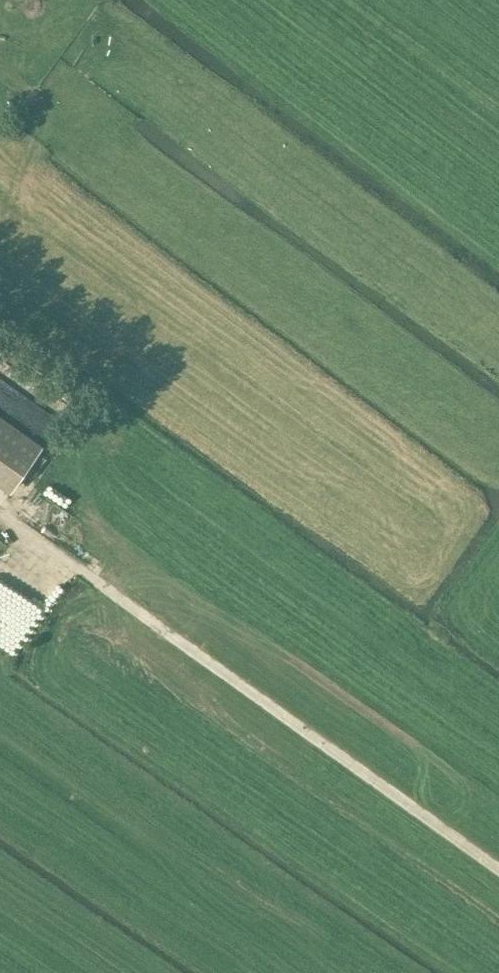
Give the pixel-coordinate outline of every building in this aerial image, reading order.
[(14,487),(42,448),(0,418),(0,477),(14,487)] [(57,536),(72,515),(35,489),(20,510),(57,536)]
